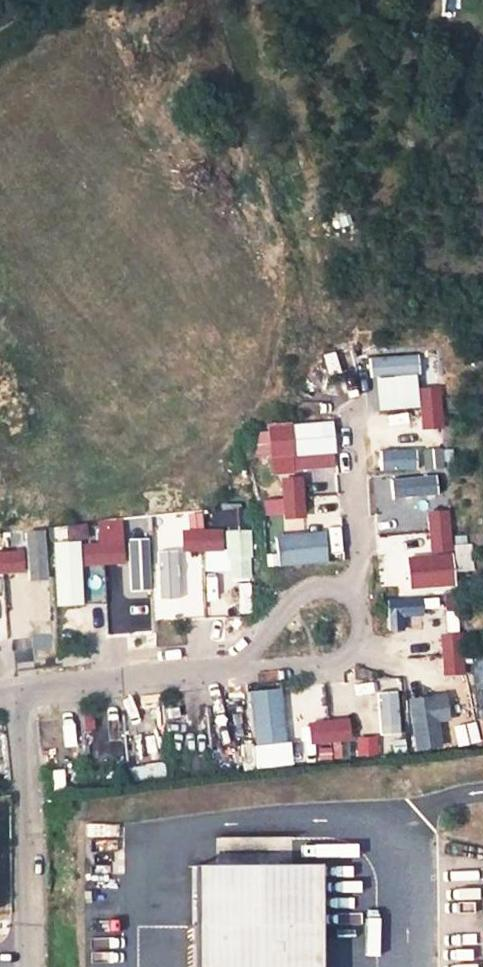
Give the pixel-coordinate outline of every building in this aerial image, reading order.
[(419,356),(370,359),(371,377),(420,374),(419,356)] [(421,400),(441,399),(441,389),(421,390),(421,400)] [(421,400),(422,420),(442,419),(441,399),(421,400)] [(442,419),(422,420),(423,430),(442,429),(442,419)] [(333,421),(294,424),(298,468),(337,465),(333,421)] [(423,446),(379,447),(379,467),(424,466),(423,446)] [(284,492),(307,490),(306,477),(283,478),(284,492)] [(434,478),(390,482),(391,499),(436,495),(434,478)] [(284,492),(285,511),(308,509),(307,490),(284,492)] [(308,509),(285,511),(286,521),(309,520),(308,509)] [(430,523),(450,522),(450,511),(430,512),(430,523)] [(430,523),(431,542),(451,541),(450,522),(430,523)] [(213,531),(214,551),(224,550),(224,530),(213,531)] [(194,551),(194,531),(184,531),(184,551),(194,551)] [(213,531),(194,531),(194,551),(214,551),(213,531)] [(326,534),(277,539),(279,568),(329,564),(326,534)] [(150,540),(136,540),(137,577),(151,577),(150,540)] [(451,541),(431,542),(431,552),(451,551),(451,541)] [(115,543),(95,544),(96,566),(116,565),(115,543)] [(115,543),(116,565),(126,565),(125,543),(115,543)] [(82,544),(57,545),(59,607),(84,606),(82,544)] [(96,566),(95,544),(85,545),(86,567),(96,566)] [(249,547),(231,547),(233,595),(251,595),(249,547)] [(0,553),(0,575),(14,574),(13,552),(0,553)] [(13,552),(14,574),(25,574),(24,552),(13,552)] [(177,552),(158,553),(160,601),(180,600),(177,552)] [(453,554),(410,559),(413,591),(456,587),(453,554)] [(50,575),(30,576),(33,626),(52,625),(50,575)] [(423,597),(388,600),(391,632),(406,631),(405,617),(425,616),(423,597)] [(442,645),(462,645),(462,635),(442,635),(442,645)] [(442,645),(443,665),(462,664),(462,645),(442,645)] [(462,664),(443,665),(443,675),(463,675),(462,664)] [(282,689),(252,693),(258,746),(288,743),(282,689)] [(399,693),(378,695),(381,736),(402,735),(399,693)] [(341,722),(343,741),(353,740),(351,720),(341,722)] [(341,722),(321,724),(324,744),(343,741),(341,722)] [(324,744),(321,724),(311,725),(313,745),(324,744)] [(189,870),(190,929),(318,927),(317,868),(189,870)] [(190,929),(191,966),(318,966),(318,927),(190,929)]
